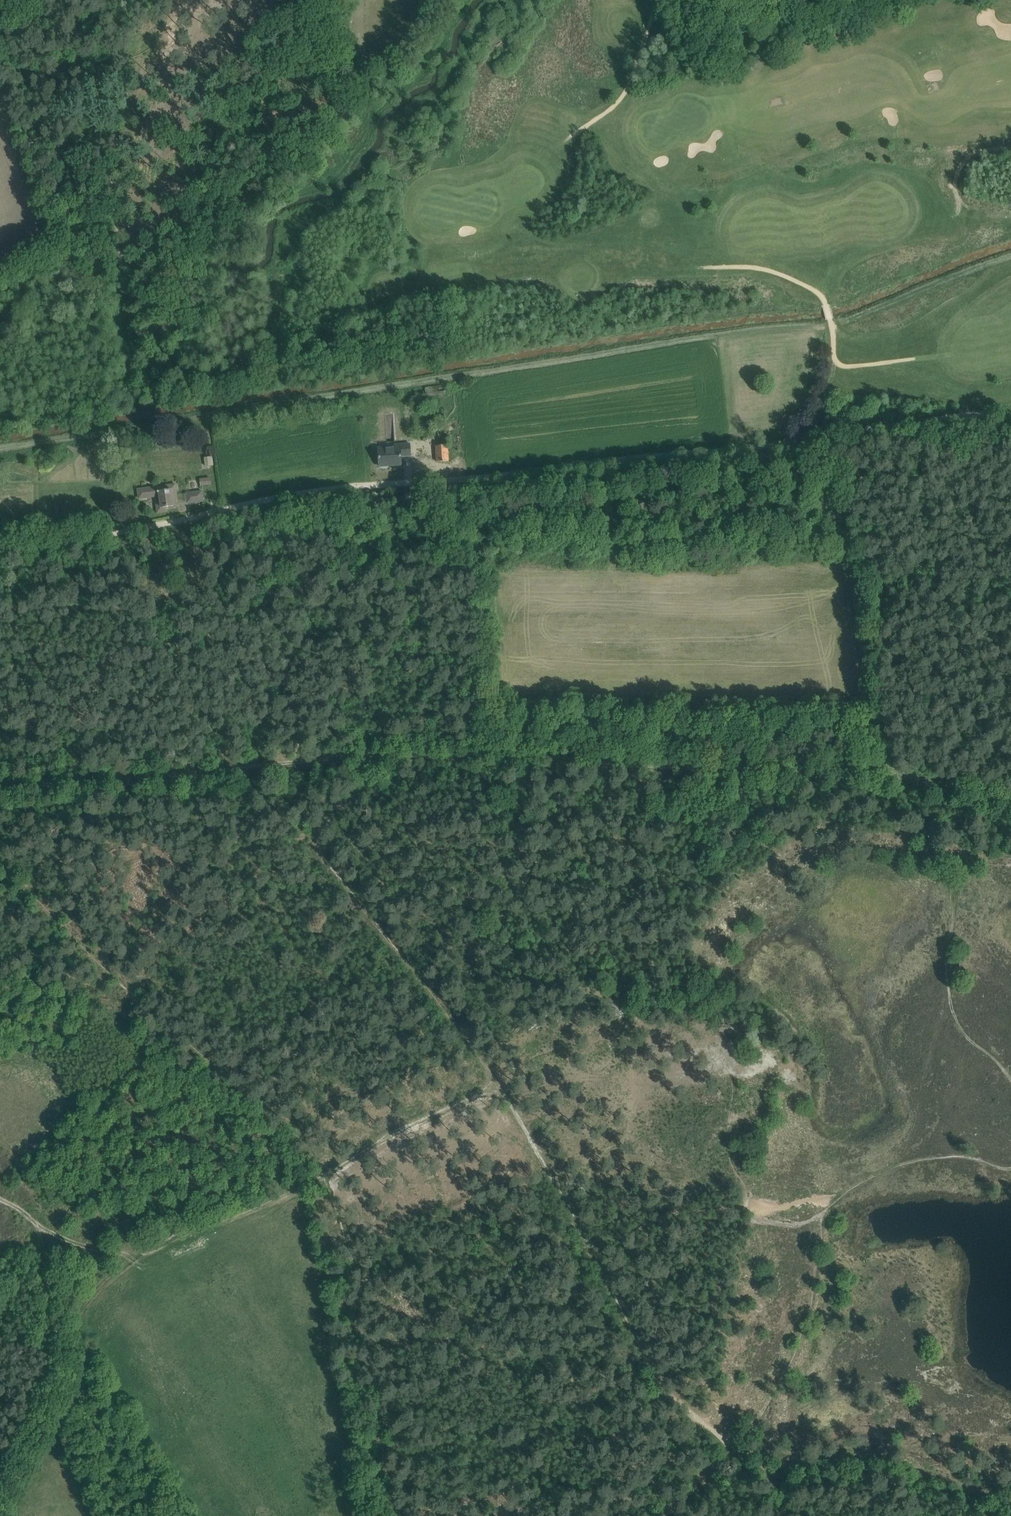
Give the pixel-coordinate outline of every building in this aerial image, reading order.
[(445,385),(425,387),(426,396),(446,394),(445,385)] [(448,446),(436,446),(437,461),(449,461),(448,450),(459,449),(458,426),(447,427),(448,446)] [(396,448),(379,449),(380,466),(402,465),(402,456),(411,456),(410,445),(396,446),(396,448)] [(214,456),(206,457),(207,464),(215,463),(214,456)] [(137,488),(139,498),(156,496),(157,508),(162,507),(174,505),(174,504),(178,504),(176,484),(137,488)] [(203,491),(187,493),(188,502),(204,500),(203,491)]
